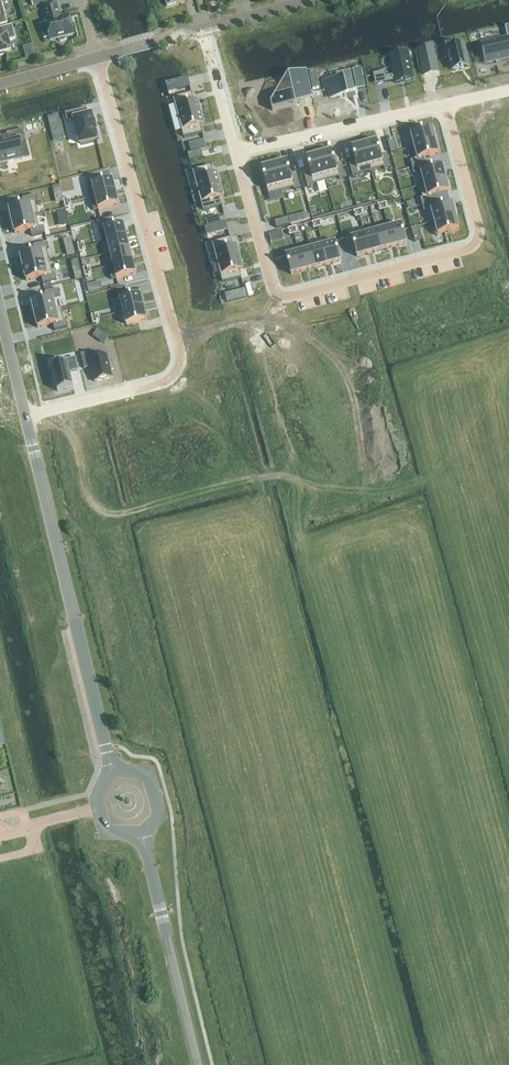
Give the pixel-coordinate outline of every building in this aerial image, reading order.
[(56,1),(42,5),(46,22),(45,22),(45,23),(40,25),(44,40),(49,38),(50,41),(58,39),(58,41),(60,42),(65,41),(66,39),(66,37),(74,35),(69,16),(61,18),(56,1)] [(8,42),(16,39),(12,26),(0,29),(0,57),(4,55),(4,53),(11,52),(8,42)] [(507,34),(508,39),(481,45),(486,64),(508,58),(508,34),(507,34)] [(468,67),(463,46),(448,49),(453,70),(468,67)] [(437,73),(432,48),(419,51),(424,76),(437,73)] [(394,75),(385,77),(386,83),(395,81),(396,84),(413,80),(407,53),(390,57),(394,75)] [(119,67),(127,65),(125,59),(118,61),(119,67)] [(363,77),(361,69),(352,71),(354,79),(363,77)] [(346,93),(355,91),(350,71),(331,76),(332,81),(327,83),(331,99),(346,95),(346,93)] [(274,99),(271,104),(272,111),(296,106),(295,105),(299,104),(305,102),(305,100),(313,98),(307,72),(289,77),(293,95),(274,99)] [(166,84),(168,93),(190,87),(187,79),(166,84)] [(193,102),(191,94),(173,99),(178,119),(201,113),(198,101),(193,102)] [(93,124),(91,116),(88,117),(86,109),(65,114),(67,122),(74,120),(80,144),(97,140),(95,132),(96,132),(94,124),(93,124)] [(201,113),(178,119),(184,139),(202,134),(200,126),(204,124),(201,113)] [(7,134),(9,142),(3,143),(3,145),(0,146),(0,164),(17,160),(25,158),(24,154),(21,142),(25,141),(23,131),(24,131),(24,130),(7,134)] [(408,136),(412,149),(436,142),(432,130),(411,135),(408,136)] [(204,139),(197,141),(200,150),(206,148),(204,139)] [(398,152),(394,139),(387,141),(391,154),(398,152)] [(381,157),(377,142),(364,145),(371,172),(383,169),(384,171),(391,169),(387,155),(381,157)] [(410,162),(412,169),(425,165),(424,159),(439,155),(436,142),(412,149),(415,161),(410,162)] [(360,177),(359,175),(371,172),(364,145),(352,149),(356,164),(349,166),(353,179),(360,177)] [(190,162),(203,158),(201,152),(188,155),(190,162)] [(336,167),(332,152),(319,155),(326,182),(338,179),(339,181),(346,179),(342,166),(336,167)] [(314,185),(326,182),(319,155),(306,159),(310,174),(304,176),(308,189),(314,187),(314,185)] [(297,176),(291,177),(287,162),(274,166),(281,192),(293,189),(294,191),(301,189),(297,176)] [(446,180),(442,167),(427,171),(425,165),(412,169),(414,175),(421,173),(424,185),(446,180)] [(192,171),(198,191),(220,185),(217,173),(213,175),(211,166),(192,171)] [(261,169),(268,195),(281,192),(274,166),(261,169)] [(101,173),(90,176),(92,185),(103,182),(101,173)] [(115,192),(112,180),(103,182),(92,185),(87,186),(90,199),(115,192)] [(424,185),(419,186),(419,187),(422,199),(420,200),(422,206),(436,203),(434,196),(449,192),(446,180),(424,185)] [(220,185),(198,191),(203,211),(221,206),(219,198),(223,197),(220,185)] [(119,205),(115,192),(90,199),(93,211),(119,205)] [(12,222),(36,216),(39,216),(36,203),(38,203),(36,196),(23,199),(24,205),(9,209),(12,222)] [(456,217),(452,205),(437,209),(436,203),(422,206),(424,213),(426,212),(429,224),(429,225),(432,224),(456,217)] [(290,224),(296,223),(294,215),(288,217),(290,224)] [(44,227),(39,228),(36,216),(12,222),(15,235),(30,231),(32,237),(45,234),(44,227)] [(219,217),(205,221),(207,227),(221,224),(219,217)] [(459,230),(456,217),(432,224),(435,236),(459,230)] [(97,222),(99,230),(102,243),(107,242),(126,238),(123,225),(116,226),(114,218),(97,222)] [(290,225),(288,219),(275,222),(277,229),(290,225)] [(226,222),(213,226),(216,233),(228,230),(226,222)] [(406,244),(401,225),(389,229),(394,247),(406,244)] [(418,227),(411,229),(415,243),(421,241),(418,227)] [(394,247),(389,229),(377,232),(382,250),(394,247)] [(370,254),(365,235),(363,230),(351,233),(357,257),(370,254)] [(382,250),(377,232),(365,235),(370,254),(382,250)] [(129,250),(126,238),(107,242),(110,254),(129,250)] [(72,239),(63,242),(65,248),(73,246),(72,239)] [(217,264),(240,258),(236,246),(232,247),(230,239),(212,244),(217,264)] [(340,262),(335,240),(323,244),(328,265),(340,262)] [(328,265),(323,244),(322,241),(309,245),(310,250),(315,269),(328,265)] [(20,256),(23,269),(50,262),(47,250),(49,250),(47,243),(34,246),(36,252),(20,256)] [(132,261),(129,250),(110,254),(113,266),(132,261)] [(315,269),(310,250),(298,253),(303,272),(315,269)] [(303,272),(298,253),(286,256),(291,275),(303,272)] [(241,279),(239,270),(243,269),(240,258),(217,264),(222,284),(241,279)] [(135,274),(132,261),(113,266),(108,267),(111,280),(135,274)] [(42,278),(43,284),(57,281),(55,274),(53,275),(50,262),(23,269),(26,282),(42,278)] [(81,275),(74,276),(76,283),(83,281),(81,275)] [(32,303),(34,315),(56,310),(53,298),(60,297),(59,290),(45,293),(47,299),(32,303)] [(143,308),(140,295),(120,300),(123,313),(143,308)] [(146,320),(143,308),(123,313),(126,325),(146,320)] [(64,322),(61,309),(56,310),(34,315),(38,329),(53,325),(54,331),(68,328),(66,321),(64,322)] [(103,335),(100,340),(104,344),(108,338),(103,335)] [(80,354),(84,370),(91,368),(95,383),(112,379),(111,371),(113,370),(111,362),(109,363),(107,355),(96,358),(95,351),(80,354)] [(67,363),(51,366),(57,392),(74,388),(70,373),(79,371),(75,358),(66,360),(67,363)]
